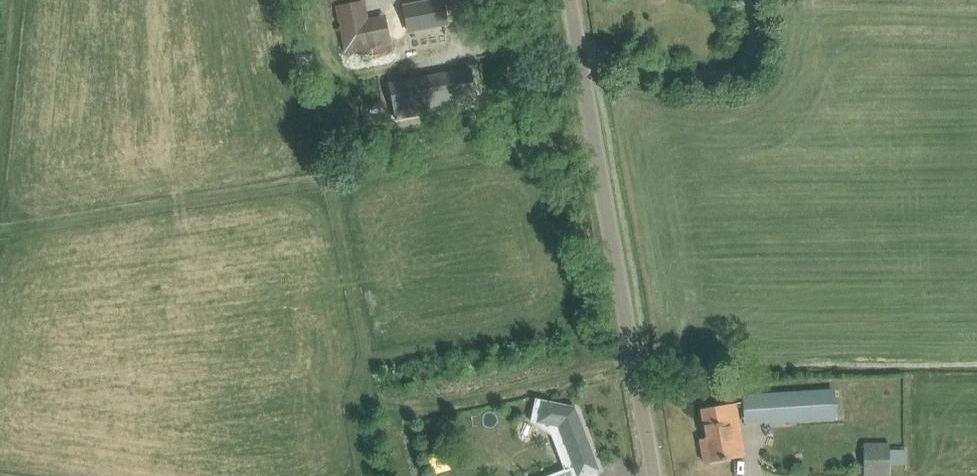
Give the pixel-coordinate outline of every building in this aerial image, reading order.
[(403,5),(409,32),(448,24),(443,0),(428,0),(403,5)] [(365,1),(336,7),(344,52),(372,47),(373,53),(391,50),(385,15),(368,18),(368,14),(365,1)] [(431,71),(388,78),(394,112),(449,103),(447,93),(435,95),(431,71)] [(784,395),(764,396),(766,423),(833,419),(831,392),(824,392),(784,395)] [(600,471),(587,435),(584,436),(581,429),(584,428),(576,407),(542,400),(542,401),(543,401),(539,423),(551,425),(551,426),(558,427),(573,468),(552,475),(598,475),(597,474),(596,474),(595,473),(600,471)] [(736,403),(721,406),(702,409),(707,438),(701,439),(705,464),(746,456),(736,403)] [(863,442),(863,475),(888,475),(889,475),(889,442),(863,442)] [(906,464),(907,448),(893,447),(892,463),(906,464)]
